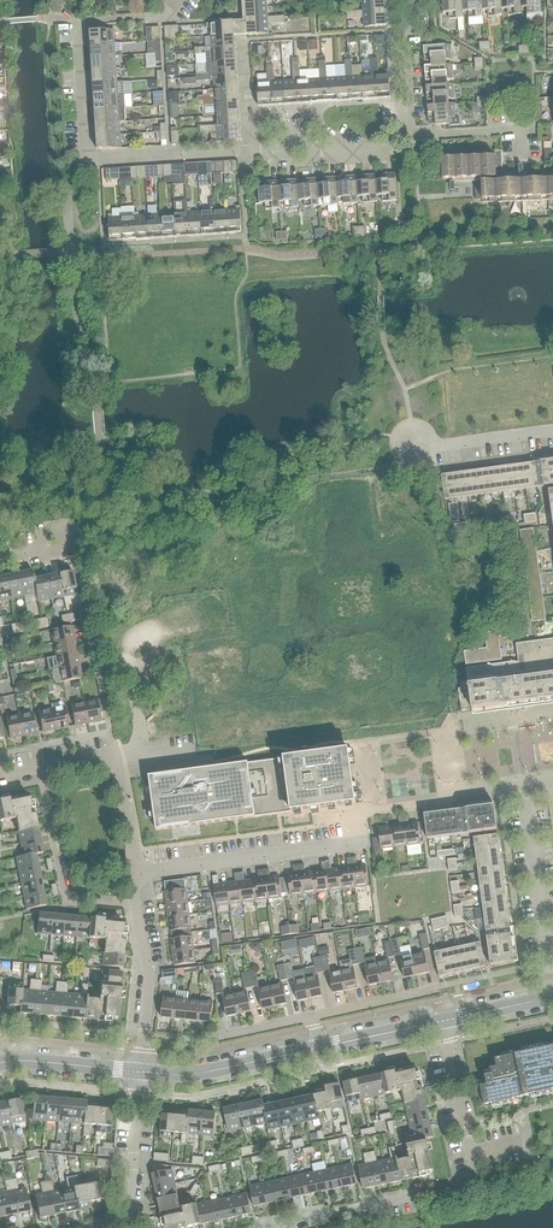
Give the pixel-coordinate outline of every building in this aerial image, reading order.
[(266,7),(266,0),(245,0),(245,9),(266,7)] [(346,15),(384,13),(383,0),(379,0),(362,1),(363,11),(346,12),(346,15)] [(463,12),(462,12),(462,0),(442,0),(442,13),(448,13),(449,20),(463,19),(463,12)] [(462,12),(463,12),(468,12),(468,18),(483,17),(482,11),(481,0),(462,0),(462,12)] [(482,11),(487,10),(488,17),(502,16),(502,10),(501,10),(501,0),(481,0),(482,11)] [(501,10),(502,10),(507,9),(507,16),(522,15),(521,8),(520,0),(501,0),(501,10)] [(521,8),(526,8),(527,14),(541,13),(540,0),(520,0),(521,8)] [(246,22),(284,19),(284,16),(267,17),(266,7),(245,9),(246,22)] [(385,26),(384,13),(346,15),(346,19),(363,18),(364,28),(385,26)] [(247,35),(268,34),(267,24),(284,23),(284,19),(246,22),(247,35)] [(231,35),(230,22),(206,23),(206,28),(209,27),(210,37),(231,35)] [(171,26),(164,26),(164,40),(172,40),(171,33),(171,26)] [(151,27),(152,41),(160,40),(159,27),(151,27)] [(92,31),(93,45),(114,43),(113,30),(92,31)] [(208,50),(232,48),(231,35),(210,37),(211,47),(208,47),(208,50)] [(309,41),(309,51),(317,50),(317,40),(309,41)] [(298,41),(298,51),(308,51),(307,41),(298,41)] [(114,43),(93,45),(94,58),(115,56),(121,56),(121,51),(117,52),(116,52),(115,53),(114,43)] [(446,66),(446,65),(445,60),(452,60),(451,45),(423,47),(424,62),(430,61),(431,66),(431,67),(446,66)] [(207,64),(232,62),(232,48),(208,50),(208,47),(194,48),(194,55),(201,54),(202,63),(207,63),(207,64)] [(94,58),(95,71),(116,69),(115,56),(94,58)] [(376,96),(373,58),(370,58),(371,75),(362,76),(363,97),(376,96)] [(376,96),(390,95),(388,74),(378,75),(377,58),(373,58),(376,96)] [(350,98),(347,60),(344,60),(345,77),(336,78),(337,98),(350,98)] [(363,97),(362,76),(352,77),(351,60),(347,60),(350,98),(363,97)] [(337,98),(336,78),(326,78),(325,61),(321,62),(324,99),(337,98)] [(196,78),(233,75),(232,62),(207,64),(207,73),(195,74),(196,78)] [(324,99),(321,62),(318,62),(319,79),(309,79),(311,100),(324,99)] [(297,101),(295,63),(291,63),(293,81),(283,81),(284,102),(297,101)] [(311,100),(309,79),(299,80),(298,63),(295,63),(297,101),(311,100)] [(271,103),(269,65),(265,65),(267,82),(256,83),(258,104),(271,103)] [(284,102),(283,81),(273,82),(272,65),(269,65),(271,103),(284,102)] [(447,85),(447,80),(453,79),(452,65),(446,65),(446,66),(431,67),(431,66),(424,67),(425,81),(432,81),(432,86),(447,85)] [(167,77),(179,76),(178,66),(166,67),(167,77)] [(116,69),(95,71),(96,84),(116,82),(116,69)] [(214,89),(234,88),(233,75),(196,78),(196,81),(213,80),(214,89)] [(116,82),(96,84),(97,97),(123,95),(122,82),(116,82)] [(433,100),(433,105),(448,104),(448,99),(454,99),(454,84),(447,85),(432,86),(425,86),(426,101),(433,100)] [(211,103),(235,101),(234,88),(214,89),(208,90),(208,95),(197,96),(197,100),(211,99),(211,103)] [(179,93),(167,93),(168,103),(179,103),(179,93)] [(123,95),(97,97),(98,110),(124,108),(123,95)] [(215,116),(236,114),(235,101),(211,103),(211,99),(197,100),(198,107),(215,106),(215,116)] [(485,107),(485,102),(477,102),(471,103),(471,113),(474,113),(474,115),(482,115),(481,112),(484,112),(484,107),(485,107)] [(433,105),(427,106),(428,120),(434,120),(435,125),(459,124),(459,118),(456,118),(455,104),(448,104),(433,105)] [(178,105),(169,105),(170,118),(178,117),(178,105)] [(124,108),(98,110),(98,123),(119,122),(125,121),(124,108)] [(199,130),(237,127),(236,114),(215,116),(216,125),(199,126),(199,130)] [(119,122),(98,123),(99,136),(120,135),(119,122)] [(166,132),(165,123),(159,124),(160,127),(154,128),(155,133),(160,133),(166,132)] [(211,142),(217,142),(238,141),(237,127),(199,130),(199,133),(210,132),(211,142)] [(171,145),(179,145),(178,131),(177,131),(170,132),(171,145)] [(100,150),(121,149),(120,135),(99,136),(100,150)] [(442,180),(495,178),(495,168),(502,168),(501,151),(494,151),(494,156),(441,158),(442,180)] [(171,165),(163,165),(163,177),(172,177),(171,165)] [(215,174),(213,174),(214,184),(221,184),(221,173),(215,174)] [(381,181),(376,181),(375,181),(376,196),(377,196),(382,196),(382,202),(396,201),(395,173),(380,174),(381,181)] [(211,185),(210,174),(205,174),(197,175),(198,186),(211,185)] [(361,182),(356,182),(357,197),(362,197),(362,203),(377,202),(377,196),(376,196),(375,181),(376,181),(375,174),(361,175),(361,182)] [(342,183),(337,183),(336,183),(337,199),(338,198),(343,198),(343,205),(357,204),(357,197),(356,182),(356,176),(341,177),(342,183)] [(322,184),(317,185),(318,200),(323,199),(324,206),(338,205),(338,198),(337,199),(336,183),(337,183),(336,177),(322,178),(322,184)] [(303,186),(298,186),(297,186),(298,201),(299,201),(304,201),(304,207),(319,206),(318,200),(317,185),(317,178),(302,179),(303,186)] [(481,182),(482,188),(475,188),(475,200),(482,199),(482,203),(552,200),(552,179),(481,182)] [(283,187),(278,187),(279,202),(284,202),(285,209),(299,208),(299,201),(298,201),(297,186),(298,186),(297,180),(283,180),(283,187)] [(280,209),(279,202),(278,187),(278,181),(263,182),(264,188),(258,189),(259,204),(265,203),(265,210),(280,209)] [(188,206),(188,199),(177,200),(177,207),(188,206)] [(227,231),(241,230),(239,206),(235,206),(235,210),(226,210),(227,231)] [(227,231),(226,210),(216,211),(216,207),(213,208),(214,232),(227,231)] [(214,232),(213,208),(210,208),(209,208),(209,211),(200,212),(201,233),(214,232)] [(188,233),(187,209),(183,209),(183,213),(174,214),(175,234),(188,233)] [(201,233),(200,212),(190,212),(190,209),(187,209),(188,233),(201,233)] [(162,235),(160,211),(157,211),(157,215),(147,215),(149,236),(162,235)] [(175,234),(174,214),(164,214),(164,211),(160,211),(162,235),(175,234)] [(149,236),(147,215),(138,216),(138,212),(134,213),(136,237),(149,236)] [(136,237),(134,213),(131,213),(131,216),(121,217),(123,238),(136,237)] [(123,238),(121,217),(112,218),(112,214),(107,214),(109,239),(123,238)] [(365,235),(364,226),(353,227),(354,236),(365,235)] [(325,229),(320,229),(314,230),(315,238),(326,238),(325,229)] [(287,240),(286,232),(275,232),(276,241),(287,240)] [(441,476),(444,500),(552,485),(552,460),(441,476)] [(524,523),(534,522),(536,521),(535,513),(523,515),(524,523)] [(501,526),(513,525),(511,516),(500,518),(501,526)] [(478,529),(489,528),(488,520),(477,521),(478,529)] [(455,532),(467,531),(465,523),(454,524),(455,532)] [(520,539),(531,614),(537,613),(538,621),(545,620),(533,528),(525,530),(526,538),(520,539)] [(36,593),(34,579),(32,570),(19,573),(24,596),(26,604),(37,602),(35,593),(36,593)] [(59,574),(64,597),(76,594),(72,571),(59,574)] [(11,598),(24,596),(19,573),(6,575),(11,598)] [(64,597),(59,574),(46,576),(51,599),(64,597)] [(6,575),(0,577),(0,600),(11,598),(6,575)] [(51,599),(46,576),(34,579),(36,593),(35,593),(37,602),(51,599)] [(81,608),(67,611),(67,613),(73,612),(75,621),(83,619),(81,608)] [(68,622),(75,621),(73,612),(67,613),(66,613),(68,622)] [(68,622),(66,613),(60,615),(62,623),(68,622)] [(53,643),(74,639),(71,626),(50,630),(53,643)] [(484,633),(486,648),(463,651),(464,659),(467,658),(468,665),(486,662),(485,656),(495,655),(495,652),(500,651),(498,633),(492,634),(492,632),(484,633)] [(55,656),(76,652),(74,639),(53,643),(55,656)] [(528,693),(529,702),(542,701),(542,698),(551,697),(552,699),(552,639),(515,644),(517,656),(523,655),(525,669),(528,693)] [(58,669),(79,665),(76,652),(55,656),(58,669)] [(467,688),(458,689),(461,711),(461,712),(472,710),(519,704),(518,694),(528,693),(525,669),(520,670),(520,666),(519,661),(514,662),(511,662),(502,663),(466,668),(467,682),(466,682),(466,680),(459,681),(460,687),(467,686),(467,688)] [(55,683),(81,678),(79,665),(58,669),(52,670),(51,674),(52,679),(55,683)] [(23,689),(15,690),(15,694),(16,699),(24,697),(23,689)] [(96,700),(83,702),(87,723),(100,721),(96,700)] [(87,723),(83,702),(70,705),(74,726),(87,723)] [(64,706),(51,709),(55,729),(68,727),(64,706)] [(55,729),(51,709),(37,711),(41,732),(55,729)] [(31,712),(18,715),(22,736),(35,733),(31,712)] [(22,736),(18,715),(5,718),(9,738),(22,736)] [(156,830),(355,804),(348,750),(149,776),(156,830)] [(0,801),(0,821),(15,818),(17,832),(37,828),(33,808),(30,808),(28,795),(0,801)] [(427,840),(497,831),(497,830),(494,806),(493,806),(471,809),(453,811),(430,814),(424,815),(427,840)] [(402,816),(406,845),(420,844),(417,823),(408,824),(407,815),(402,816)] [(406,845),(402,816),(398,817),(399,825),(391,826),(394,847),(406,845)] [(394,847),(391,826),(377,828),(379,838),(371,839),(373,854),(381,853),(380,849),(394,847)] [(17,832),(20,844),(40,840),(37,828),(17,832)] [(473,838),(475,850),(499,847),(498,835),(473,838)] [(20,844),(22,856),(22,857),(35,855),(42,853),(40,840),(20,844)] [(475,850),(476,861),(501,858),(499,847),(475,850)] [(15,857),(18,871),(38,867),(35,855),(22,857),(22,856),(15,857)] [(347,867),(339,868),(342,889),(355,887),(351,858),(346,859),(347,867)] [(351,858),(355,887),(368,886),(365,865),(356,866),(355,858),(351,858)] [(501,858),(476,861),(478,873),(502,870),(501,858)] [(457,870),(455,859),(447,860),(448,871),(457,870)] [(325,862),(329,891),(342,889),(339,868),(331,870),(330,861),(325,862)] [(322,871),(313,872),(316,893),(329,891),(325,862),(320,862),(322,871)] [(299,865),(303,894),(316,893),(313,872),(305,873),(304,864),(299,865)] [(292,866),(293,875),(287,875),(290,896),(298,895),(299,900),(304,899),(303,894),(299,865),(292,866)] [(21,884),(41,880),(38,867),(18,871),(21,884)] [(264,870),(268,899),(281,897),(278,877),(270,878),(269,869),(264,870)] [(268,899),(264,870),(259,870),(261,879),(252,880),(255,901),(268,899)] [(478,873),(479,884),(504,881),(502,870),(478,873)] [(255,901),(252,880),(244,881),(243,872),(238,873),(242,902),(255,901)] [(242,902),(238,873),(234,874),(235,882),(226,883),(229,904),(242,902)] [(229,904),(226,883),(218,884),(217,876),(212,877),(216,906),(229,904)] [(163,882),(166,905),(187,902),(185,889),(184,879),(163,882)] [(21,884),(23,897),(43,893),(41,880),(21,884)] [(450,882),(451,894),(460,893),(458,881),(450,882)] [(479,884),(481,896),(505,893),(504,881),(479,884)] [(26,909),(44,906),(46,906),(43,893),(23,897),(26,909)] [(481,896),(482,907),(507,904),(505,893),(481,896)] [(166,905),(168,918),(189,915),(187,902),(166,905)] [(482,907),(484,919),(508,916),(507,904),(482,907)] [(461,905),(453,906),(454,917),(463,916),(461,905)] [(53,935),(55,915),(38,913),(36,933),(53,935)] [(70,937),(72,916),(55,915),(53,935),(70,937)] [(191,932),(189,915),(168,918),(170,931),(170,935),(191,932)] [(87,938),(89,918),(72,916),(70,937),(87,938)] [(433,931),(449,927),(446,916),(431,920),(433,931)] [(484,919),(486,930),(510,927),(508,916),(484,919)] [(104,940),(106,920),(89,918),(87,938),(104,940)] [(319,919),(310,920),(311,932),(320,931),(319,919)] [(123,921),(106,920),(104,940),(103,953),(123,955),(125,935),(122,934),(123,921)] [(280,927),(281,936),(299,934),(298,925),(280,927)] [(486,930),(487,940),(490,966),(515,962),(514,962),(518,962),(513,927),(510,927),(486,930)] [(363,930),(356,931),(357,938),(364,937),(363,930)] [(170,939),(172,952),(193,949),(191,932),(170,935),(171,939),(170,939)] [(221,934),(222,943),(233,942),(232,933),(221,934)] [(422,950),(429,949),(426,934),(418,935),(422,950)] [(386,958),(401,955),(397,940),(383,943),(386,958)] [(260,943),(250,944),(251,949),(256,953),(261,952),(260,943)] [(473,970),(485,967),(480,943),(468,945),(473,970)] [(240,945),(230,947),(232,955),(241,954),(240,945)] [(473,970),(468,945),(457,948),(462,972),(473,970)] [(364,965),(368,986),(381,983),(376,963),(375,957),(365,959),(362,947),(348,950),(351,965),(364,962),(365,965),(364,965)] [(462,972),(457,948),(445,950),(451,975),(462,972)] [(195,963),(193,949),(172,952),(174,966),(195,963)] [(451,975),(445,950),(434,953),(439,977),(451,975)] [(424,952),(412,955),(416,975),(429,973),(424,952)] [(102,966),(122,968),(123,955),(103,953),(102,966)] [(326,955),(312,958),(314,967),(315,973),(330,970),(326,955)] [(416,975),(412,955),(399,957),(404,978),(416,975)] [(389,960),(376,963),(381,983),(393,980),(389,960)] [(284,964),(276,966),(280,981),(294,978),(292,972),(291,963),(284,964)] [(314,967),(303,969),(305,978),(309,999),(322,996),(317,975),(316,976),(315,973),(314,967)] [(353,968),(341,970),(345,991),(358,988),(353,968)] [(176,969),(161,971),(162,978),(166,978),(177,976),(176,969)] [(294,980),(293,981),(297,1001),(309,999),(305,978),(303,969),(292,972),(294,978),(294,980)] [(345,991),(341,970),(328,973),(333,993),(345,991)] [(100,984),(120,986),(122,972),(101,971),(100,984)] [(244,989),(258,986),(255,971),(241,974),(244,989)] [(215,994),(223,994),(222,978),(214,979),(215,994)] [(32,1014),(35,980),(29,979),(28,990),(22,990),(21,990),(19,1007),(19,1013),(32,1014)] [(41,980),(35,980),(32,1014),(45,1015),(47,992),(40,991),(41,980)] [(6,1006),(19,1007),(21,990),(22,990),(23,984),(8,982),(6,1006)] [(58,1017),(61,982),(55,982),(54,993),(47,992),(45,1015),(58,1017)] [(67,983),(61,982),(58,1017),(72,1018),(74,994),(66,994),(67,983)] [(282,983),(269,986),(274,1006),(286,1004),(282,983)] [(85,1019),(87,999),(87,996),(86,996),(87,984),(81,984),(80,995),(74,994),(72,1018),(85,1019)] [(87,999),(85,1019),(104,1021),(104,1018),(117,1019),(120,986),(100,984),(99,1000),(87,999)] [(274,1006),(269,986),(257,989),(262,1009),(274,1006)] [(173,1019),(186,1020),(188,999),(188,992),(177,991),(176,998),(173,1019)] [(246,991),(234,994),(238,1014),(251,1011),(246,991)] [(238,1014),(234,994),(221,996),(226,1017),(238,1014)] [(161,1018),(173,1019),(176,998),(163,997),(161,1018)] [(198,1021),(200,1000),(188,999),(186,1020),(198,1021)] [(213,1002),(200,1000),(198,1021),(211,1023),(213,1002)] [(548,1047),(548,1044),(520,1050),(521,1053),(516,1055),(515,1051),(501,1054),(501,1058),(494,1059),(496,1067),(489,1069),(490,1072),(484,1073),(486,1085),(483,1086),(474,1088),(476,1098),(482,1097),(484,1105),(491,1104),(491,1107),(518,1101),(518,1098),(530,1095),(531,1098),(552,1094),(552,1046),(548,1047)] [(414,1067),(397,1071),(402,1091),(405,1105),(425,1100),(420,1080),(417,1080),(414,1067)] [(384,1095),(402,1091),(397,1071),(379,1075),(384,1095)] [(366,1099),(384,1095),(379,1075),(361,1079),(366,1099)] [(347,1103),(366,1099),(361,1079),(343,1083),(347,1103)] [(338,1084),(325,1087),(330,1110),(343,1107),(338,1084)] [(333,1120),(330,1110),(325,1087),(312,1090),(313,1096),(314,1096),(317,1112),(318,1112),(324,1111),(327,1122),(333,1120)] [(31,1120),(44,1121),(47,1098),(33,1096),(31,1120)] [(319,1118),(318,1112),(317,1112),(314,1096),(313,1096),(301,1098),(306,1121),(319,1118)] [(44,1121),(57,1122),(59,1099),(47,1098),(44,1121)] [(293,1124),(306,1121),(301,1098),(288,1101),(293,1124)] [(7,1102),(12,1124),(25,1122),(21,1099),(7,1102)] [(57,1122),(70,1123),(72,1100),(59,1099),(57,1122)] [(70,1123),(83,1125),(85,1101),(72,1100),(70,1123)] [(254,1126),(266,1124),(266,1123),(263,1107),(264,1106),(262,1100),(249,1103),(254,1126)] [(405,1105),(413,1141),(426,1138),(426,1139),(433,1138),(425,1100),(405,1105)] [(89,1125),(96,1126),(98,1109),(99,1102),(85,1101),(83,1125),(82,1136),(88,1136),(89,1125)] [(281,1127),(293,1124),(288,1101),(276,1104),(281,1127)] [(12,1124),(7,1102),(0,1103),(0,1127),(12,1124)] [(241,1129),(254,1126),(249,1103),(236,1106),(241,1129)] [(267,1130),(281,1127),(276,1104),(264,1106),(263,1107),(266,1123),(266,1124),(267,1130)] [(228,1132),(241,1129),(236,1106),(223,1109),(228,1132)] [(111,1110),(98,1109),(96,1126),(95,1132),(109,1133),(111,1110)] [(187,1134),(189,1111),(175,1109),(175,1116),(174,1133),(175,1133),(181,1133),(180,1145),(186,1145),(187,1134)] [(187,1134),(200,1135),(202,1112),(189,1111),(187,1134)] [(216,1113),(202,1112),(200,1135),(213,1136),(216,1113)] [(174,1139),(175,1133),(174,1133),(175,1116),(162,1114),(160,1138),(174,1139)] [(348,1125),(341,1127),(342,1134),(349,1133),(348,1125)] [(433,1171),(426,1139),(426,1138),(413,1141),(406,1142),(409,1158),(397,1161),(402,1181),(420,1177),(420,1174),(433,1171)] [(402,1181),(397,1161),(397,1158),(396,1158),(394,1147),(388,1148),(390,1159),(383,1161),(388,1184),(402,1181)] [(97,1155),(112,1157),(113,1149),(98,1148),(97,1155)] [(388,1184),(383,1161),(376,1162),(374,1151),(368,1153),(376,1186),(388,1184)] [(154,1153),(153,1161),(168,1162),(169,1154),(154,1153)] [(362,1189),(376,1186),(368,1153),(362,1154),(365,1165),(357,1166),(362,1189)] [(96,1167),(110,1168),(111,1168),(112,1160),(96,1159),(96,1167)] [(153,1181),(173,1177),(172,1170),(167,1171),(168,1166),(153,1164),(152,1172),(153,1172),(153,1174),(152,1174),(153,1181)] [(352,1164),(339,1167),(343,1187),(356,1184),(352,1164)] [(330,1190),(343,1187),(339,1167),(326,1170),(330,1190)] [(317,1193),(330,1190),(326,1170),(313,1173),(317,1193)] [(305,1195),(317,1193),(313,1173),(300,1175),(305,1195)] [(71,1177),(78,1210),(91,1208),(90,1202),(89,1202),(86,1185),(85,1185),(79,1186),(77,1175),(71,1177)] [(292,1198),(305,1195),(300,1175),(288,1178),(292,1198)] [(89,1202),(90,1202),(103,1199),(102,1194),(100,1187),(98,1176),(84,1179),(85,1185),(86,1185),(89,1202)] [(78,1210),(71,1177),(65,1178),(67,1189),(60,1190),(65,1213),(78,1210)] [(176,1190),(173,1177),(153,1181),(156,1194),(176,1190)] [(279,1201),(292,1198),(288,1178),(275,1181),(279,1201)] [(15,1179),(10,1180),(16,1214),(30,1211),(25,1188),(17,1189),(15,1179)] [(16,1214),(10,1180),(4,1181),(6,1192),(0,1193),(0,1198),(4,1216),(16,1214)] [(65,1213),(60,1190),(53,1191),(51,1180),(45,1182),(52,1215),(65,1213)] [(266,1204),(279,1201),(275,1181),(262,1184),(266,1204)] [(52,1215),(45,1182),(39,1183),(42,1194),(34,1195),(38,1218),(52,1215)] [(195,1183),(188,1193),(193,1196),(200,1186),(195,1183)] [(253,1207),(266,1204),(262,1184),(249,1187),(253,1207)] [(108,1193),(107,1186),(100,1187),(102,1194),(108,1193)] [(203,1224),(199,1204),(180,1208),(176,1190),(156,1194),(162,1219),(164,1219),(166,1227),(184,1227),(203,1224)] [(247,1194),(234,1196),(239,1216),(251,1213),(247,1194)] [(234,1196),(223,1199),(227,1219),(239,1216),(234,1196)] [(223,1199),(211,1201),(215,1221),(227,1219),(223,1199)] [(211,1201),(199,1204),(203,1224),(215,1221),(211,1201)]
